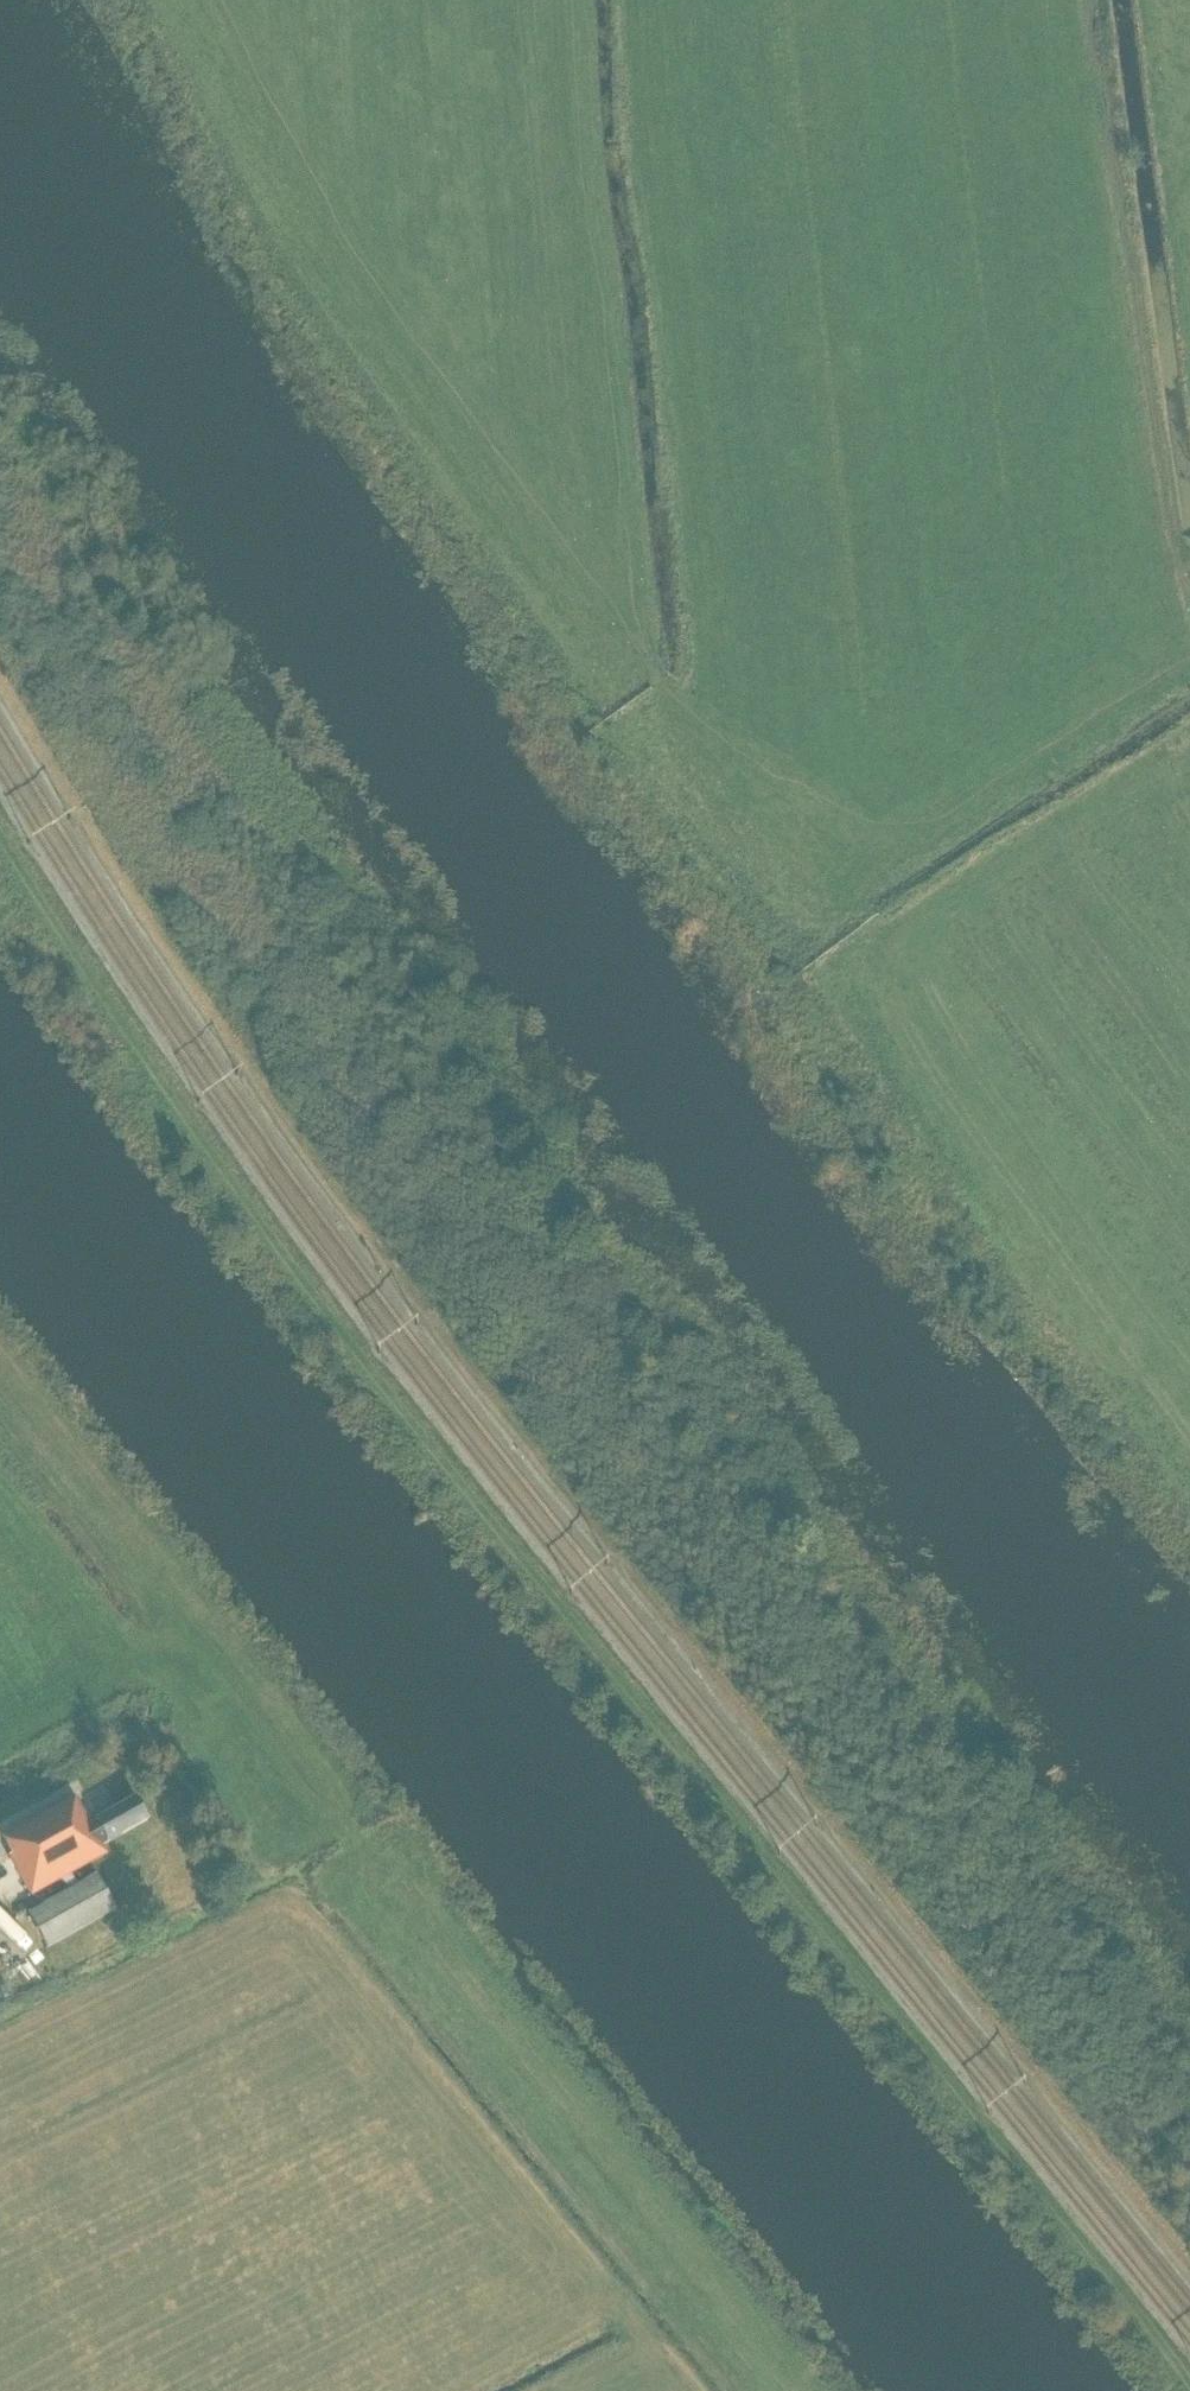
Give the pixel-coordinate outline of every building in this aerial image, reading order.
[(90,1825),(74,1798),(3,1838),(13,1855),(9,1857),(31,1896),(106,1854),(102,1847),(147,1821),(134,1799),(96,1821),(96,1822),(90,1825)] [(115,1910),(96,1876),(28,1915),(48,1949),(115,1910)] [(18,1947),(3,1917),(0,1918),(0,1953),(1,1955),(18,1947)]
